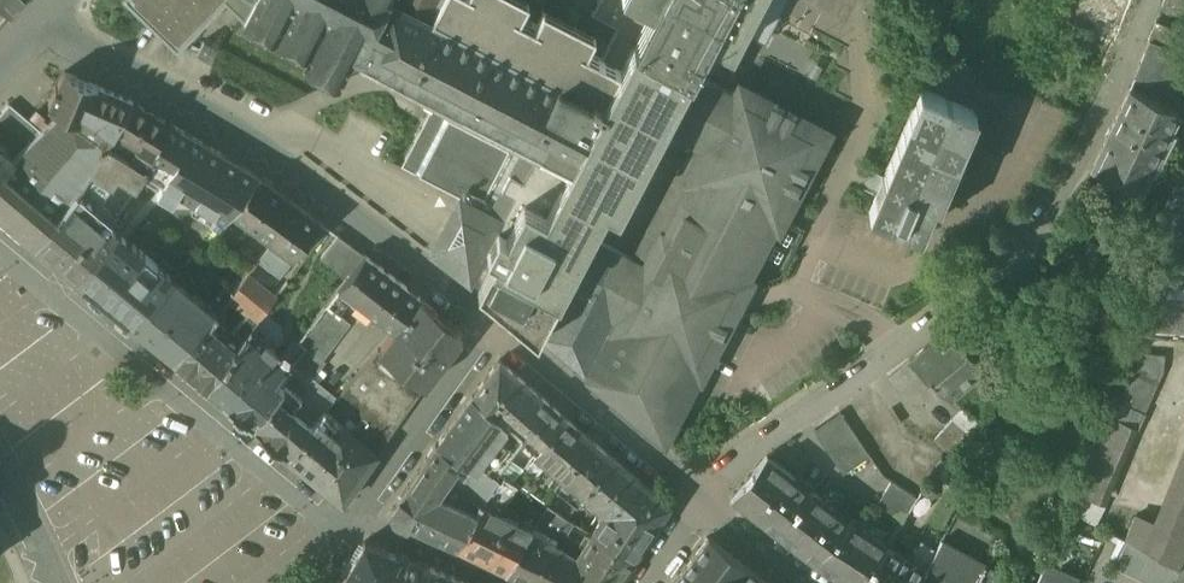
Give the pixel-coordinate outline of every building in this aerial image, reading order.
[(11,14),(24,0),(0,0),(0,2),(11,14)] [(178,46),(223,0),(130,0),(178,46)] [(235,5),(244,14),(252,0),(230,0),(235,5)] [(244,14),(243,17),(245,18),(309,51),(304,60),(305,61),(339,79),(340,79),(355,50),(360,52),(387,0),(252,0),(244,14)] [(648,0),(603,0),(603,1),(602,1),(595,13),(621,26),(606,57),(625,66),(607,101),(433,16),(403,0),(387,0),(360,52),(359,55),(379,66),(440,98),(436,106),(435,105),(402,168),(460,199),(491,215),(512,175),(547,174),(553,162),(570,171),(547,213),(525,201),(512,225),(508,234),(499,229),(488,250),(497,255),(479,287),(537,336),(539,332),(541,329),(542,330),(543,328),(549,331),(560,311),(554,307),(554,306),(553,305),(589,237),(607,204),(619,210),(663,126),(690,74),(691,71),(637,41),(656,4),(648,0)] [(433,16),(441,0),(403,0),(433,16)] [(546,6),(537,23),(522,15),(530,0),(441,0),(433,16),(607,101),(625,66),(606,57),(590,49),(598,32),(546,6)] [(656,4),(637,41),(691,71),(690,74),(691,75),(712,35),(733,46),(757,0),(648,0),(656,4)] [(1157,22),(1150,39),(1183,51),(1183,32),(1157,22)] [(1150,39),(1135,76),(1173,93),(1183,70),(1183,51),(1150,39)] [(134,101),(65,72),(58,89),(57,88),(50,104),(51,105),(50,107),(62,112),(108,144),(115,132),(134,101)] [(691,75),(690,74),(663,126),(709,150),(648,267),(589,237),(553,305),(554,306),(554,307),(560,311),(549,331),(543,328),(542,330),(541,329),(539,332),(590,374),(588,378),(665,443),(699,376),(737,306),(828,132),(744,87),(738,98),(691,75)] [(1181,112),(1130,87),(1091,169),(1142,193),(1181,112)] [(975,112),(921,90),(881,186),(871,211),(921,232),(928,215),(934,199),(938,201),(975,112)] [(171,123),(134,101),(115,132),(138,146),(130,159),(147,170),(159,150),(156,148),(171,123)] [(32,141),(15,160),(0,178),(0,213),(36,244),(82,186),(107,145),(108,144),(62,112),(41,133),(32,141)] [(259,176),(171,123),(156,148),(159,150),(147,170),(148,170),(146,173),(226,221),(232,213),(259,176)] [(82,186),(36,244),(78,279),(116,231),(104,221),(111,212),(99,202),(111,184),(112,185),(118,177),(137,188),(146,173),(148,170),(147,170),(130,159),(107,145),(82,186)] [(15,160),(0,146),(0,178),(15,160)] [(512,175),(491,215),(512,225),(525,201),(547,213),(570,171),(553,162),(547,174),(512,175)] [(1137,277),(1145,278),(1183,282),(1183,163),(1137,277)] [(321,222),(259,176),(232,213),(272,243),(293,259),(321,222)] [(491,215),(460,199),(453,210),(430,250),(479,287),(497,255),(488,250),(499,229),(508,234),(512,225),(491,215)] [(173,278),(116,231),(78,279),(135,326),(158,297),(173,278)] [(366,255),(338,235),(321,257),(348,277),(366,255)] [(293,259),(272,243),(258,261),(280,277),(293,259)] [(420,297),(366,255),(348,277),(339,288),(395,330),(399,324),(420,297)] [(275,297),(247,275),(241,283),(229,298),(230,299),(247,313),(257,321),(275,297)] [(232,276),(208,307),(217,315),(230,299),(229,298),(241,283),(232,276)] [(208,307),(173,278),(158,297),(135,326),(175,358),(200,329),(203,332),(209,325),(217,315),(208,307)] [(1145,278),(1141,323),(1183,327),(1183,282),(1145,278)] [(399,324),(444,358),(460,337),(458,326),(420,297),(399,324)] [(327,303),(299,341),(305,347),(291,363),(309,379),(324,361),(322,359),(349,322),(327,303)] [(209,325),(203,332),(200,329),(175,358),(206,386),(251,328),(257,321),(247,313),(233,332),(233,336),(229,341),(209,325)] [(444,358),(399,324),(395,330),(379,350),(425,383),(444,358)] [(251,328),(206,386),(207,386),(221,398),(221,399),(254,427),(276,397),(283,386),(276,381),(286,369),(272,356),(276,351),(251,328)] [(988,365),(948,328),(910,359),(910,360),(950,396),(988,365)] [(379,350),(378,350),(341,392),(360,408),(362,418),(351,432),(377,454),(427,384),(425,383),(379,350)] [(1165,355),(1138,352),(1137,364),(1135,368),(1163,370),(1165,355)] [(508,413),(529,386),(500,360),(473,397),(500,421),(508,413)] [(927,381),(910,360),(900,369),(917,389),(927,381)] [(309,379),(291,363),(286,369),(276,381),(283,386),(276,397),(298,415),(302,410),(296,404),(313,383),(309,379)] [(1163,370),(1135,368),(1120,402),(1139,411),(1144,413),(1163,370)] [(900,369),(889,377),(906,398),(917,389),(900,369)] [(529,386),(508,413),(544,444),(566,418),(529,386)] [(322,390),(300,417),(312,427),(325,411),(334,401),(322,390)] [(298,415),(276,397),(254,427),(288,456),(312,427),(300,417),(298,415)] [(478,466),(488,473),(502,454),(485,439),(500,421),(473,397),(435,446),(461,461),(476,469),(478,466)] [(1120,402),(1096,456),(1115,464),(1139,411),(1120,402)] [(982,427),(963,410),(953,420),(972,438),(982,427)] [(351,432),(325,411),(312,427),(288,456),(310,474),(309,476),(340,501),(343,504),(377,454),(351,432)] [(870,456),(841,412),(815,430),(845,473),(870,456)] [(537,453),(535,455),(563,479),(556,488),(577,505),(584,497),(613,457),(566,418),(544,444),(537,453)] [(972,438),(953,420),(944,430),(963,448),(972,438)] [(537,453),(500,421),(485,439),(502,454),(488,473),(498,479),(501,481),(505,476),(514,481),(514,480),(535,455),(537,453)] [(410,483),(438,496),(461,461),(435,446),(410,483)] [(1154,519),(1141,513),(1127,541),(1180,569),(1183,561),(1183,539),(1168,532),(1183,492),(1183,447),(1154,519)] [(810,490),(767,456),(733,498),(776,532),(810,490)] [(1096,456),(1079,493),(1100,502),(1115,464),(1096,456)] [(671,505),(613,457),(584,497),(605,514),(593,535),(635,560),(671,505)] [(488,473),(478,466),(476,469),(462,492),(474,498),(484,503),(488,496),(498,479),(488,473)] [(501,481),(498,479),(488,496),(505,506),(516,482),(514,480),(514,481),(505,476),(501,481)] [(917,497),(893,481),(877,505),(902,521),(917,497)] [(438,496),(410,483),(406,488),(392,508),(391,513),(393,518),(396,521),(457,549),(477,513),(466,509),(438,496)] [(848,520),(810,490),(776,532),(817,564),(848,520)] [(1168,532),(1183,539),(1183,492),(1168,532)] [(505,506),(488,496),(484,503),(477,513),(457,549),(506,571),(532,529),(501,513),(505,506)] [(484,503),(474,498),(466,509),(477,513),(484,503)] [(817,564),(847,582),(864,582),(887,545),(848,520),(817,564)] [(534,526),(532,529),(506,571),(531,582),(567,582),(580,559),(553,544),(557,538),(534,526)] [(593,535),(580,559),(567,582),(619,582),(635,560),(593,535)] [(710,537),(673,582),(769,582),(713,539),(710,537)] [(365,541),(347,572),(369,582),(423,582),(430,566),(400,555),(400,554),(365,541)] [(989,566),(942,541),(926,570),(919,582),(980,582),(989,566)] [(1127,541),(1114,564),(1150,582),(1173,582),(1174,580),(1180,569),(1127,541)] [(887,545),(864,582),(919,582),(926,570),(887,545)] [(1180,569),(1174,580),(1181,582),(1183,582),(1183,561),(1180,569)] [(1078,577),(1048,564),(1039,582),(1075,582),(1078,577)] [(449,574),(430,566),(423,582),(445,582),(449,574)] [(980,582),(1006,582),(1009,576),(989,566),(980,582)] [(347,572),(340,582),(369,582),(347,572)] [(445,582),(467,582),(449,574),(445,582)]
